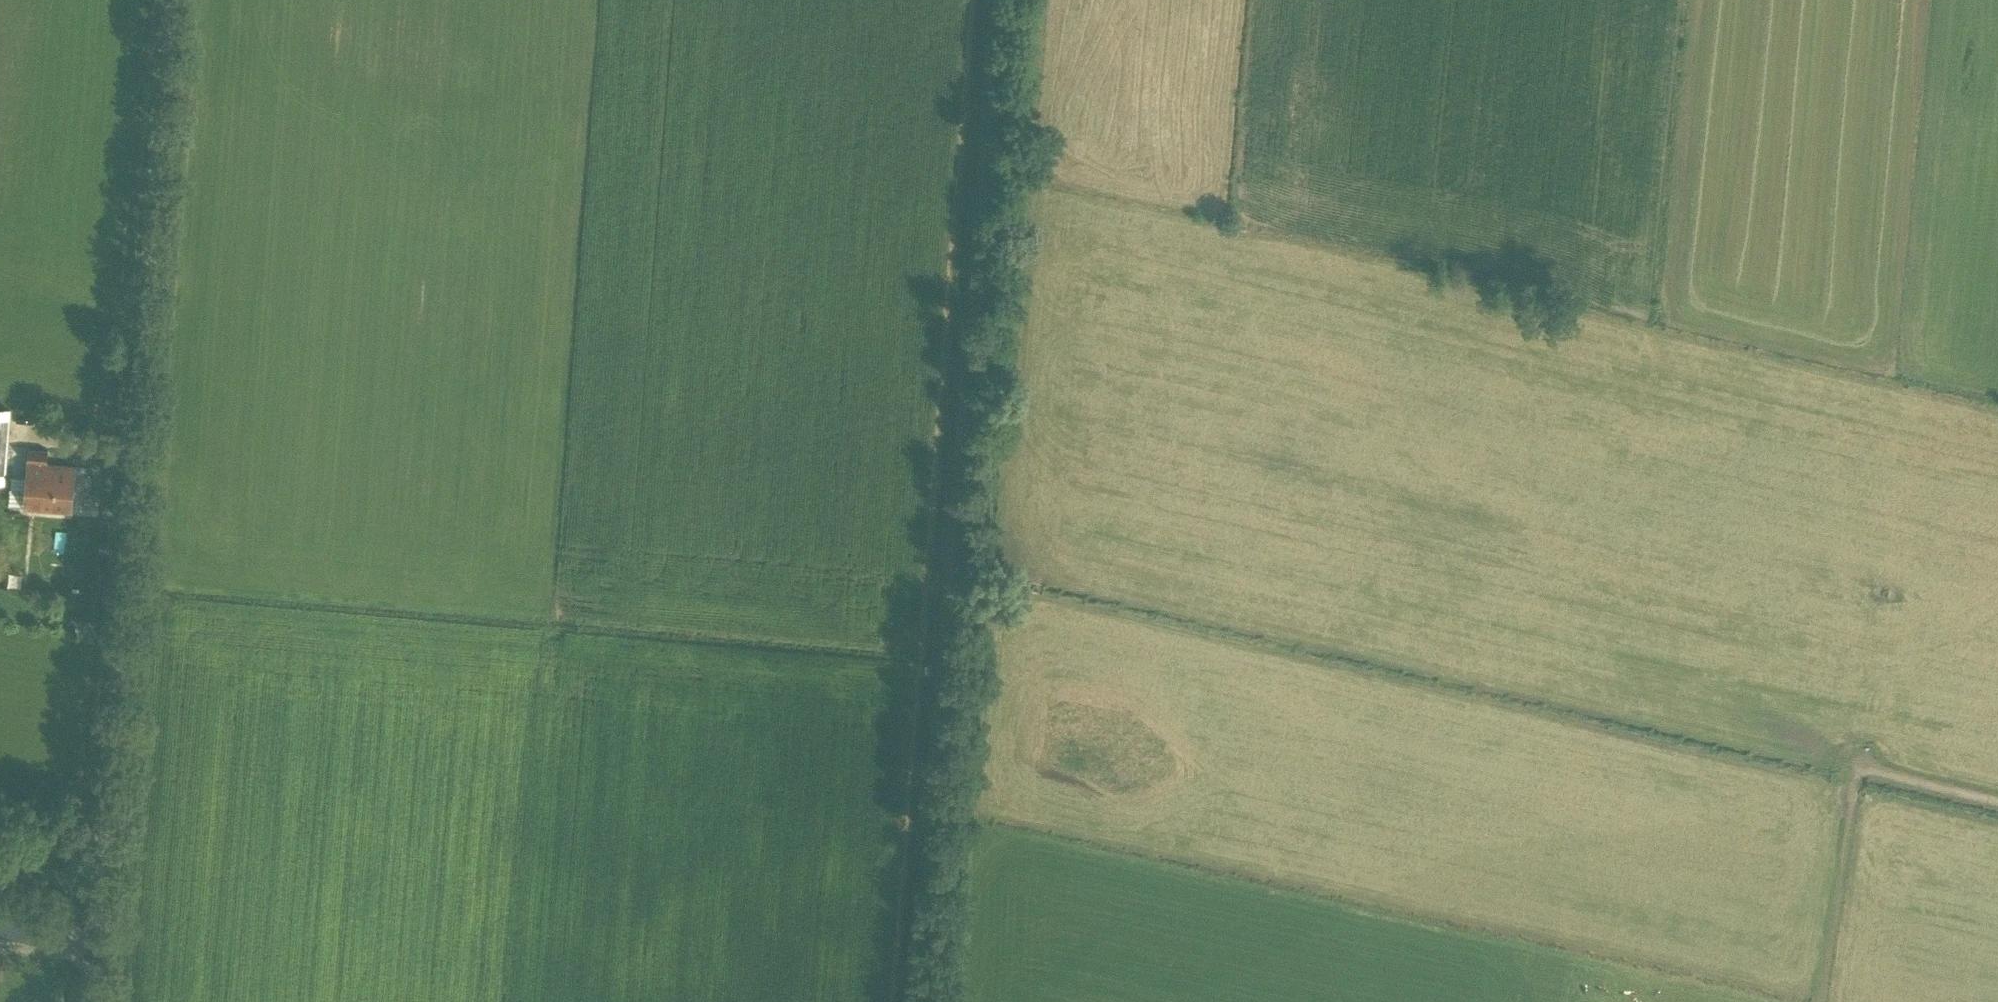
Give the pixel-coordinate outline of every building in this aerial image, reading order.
[(10,420),(0,420),(0,478),(6,478),(10,420)] [(72,510),(75,466),(28,462),(24,506),(72,510)]
